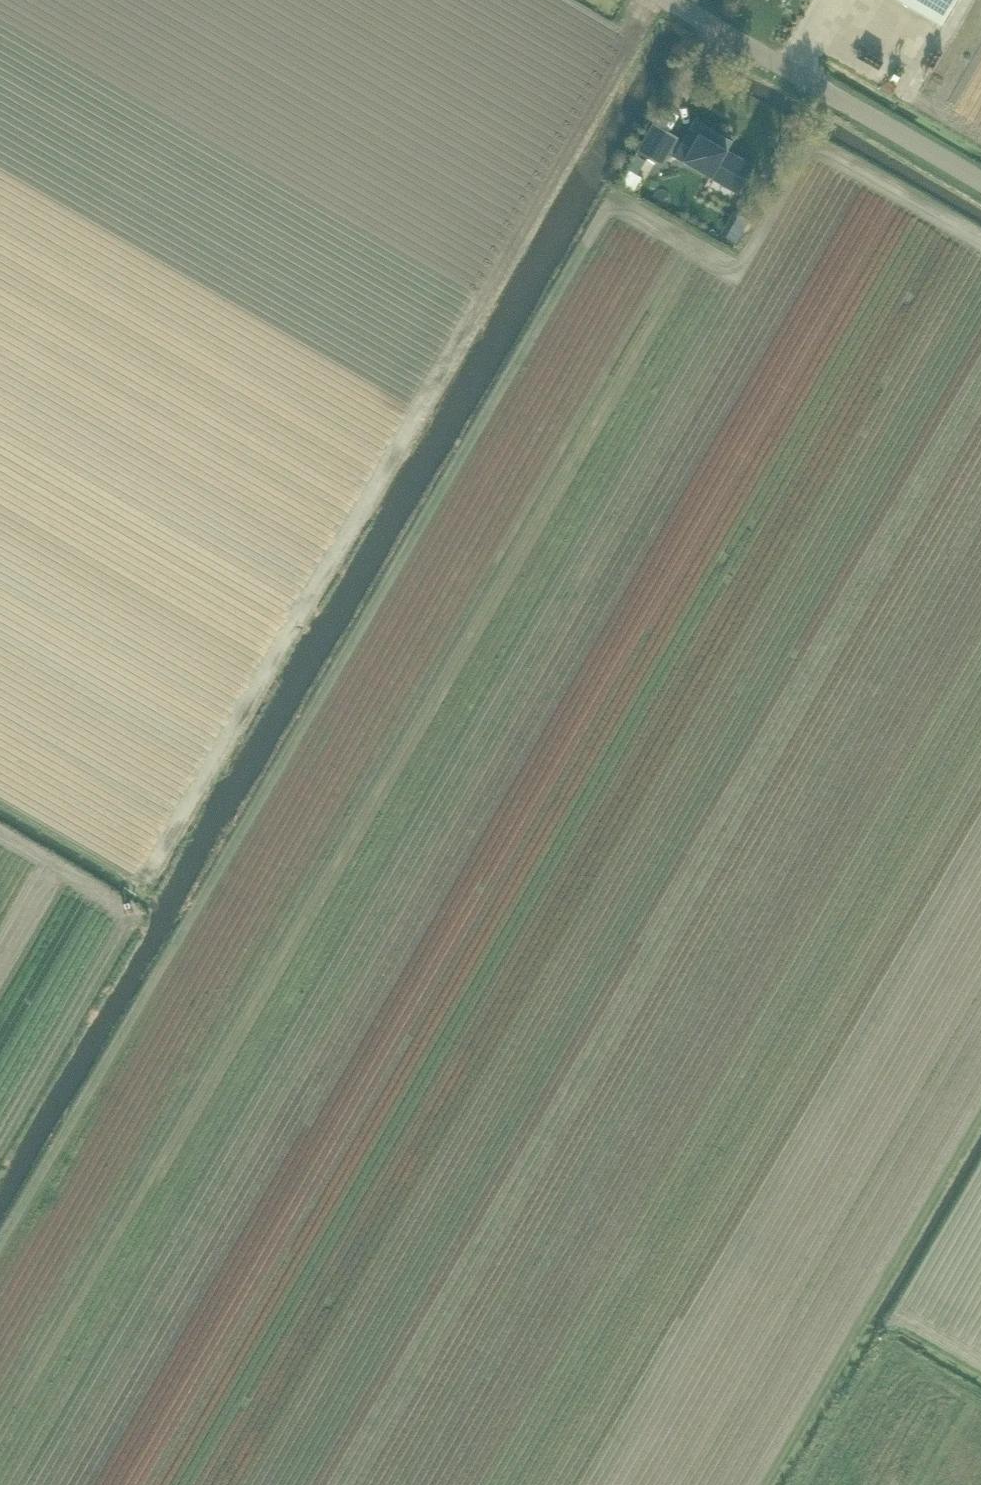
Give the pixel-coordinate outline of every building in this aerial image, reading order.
[(947,11),(954,0),(930,0),(947,11)] [(682,143),(677,141),(671,153),(675,155),(674,157),(737,193),(753,166),(726,150),(724,153),(706,142),(712,131),(695,121),(682,143)] [(677,141),(679,138),(653,123),(636,152),(662,167),(671,153),(677,141)] [(719,224),(737,234),(743,223),(725,214),(719,224)]
